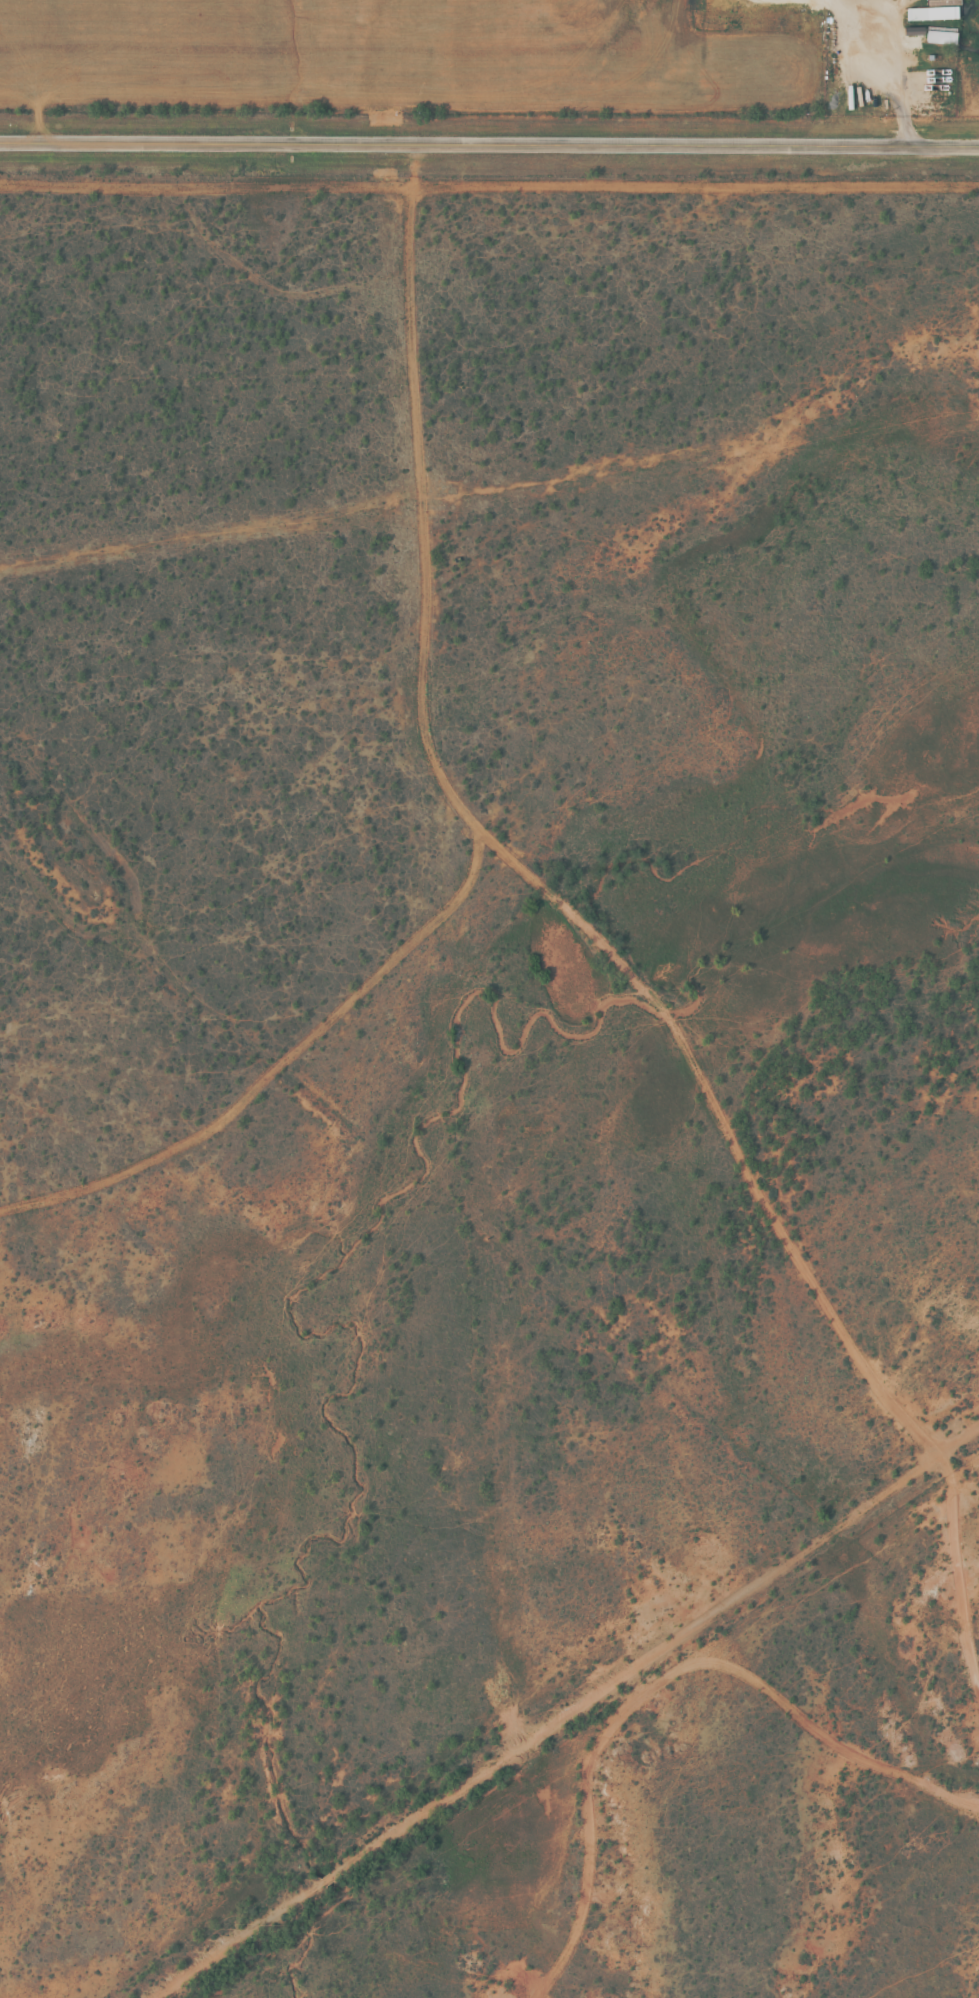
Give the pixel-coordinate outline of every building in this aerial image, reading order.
[(959,27),(958,0),(943,0),(944,9),(926,10),(926,16),(905,17),(905,30),(959,27)] [(956,37),(924,36),(924,52),(956,53),(956,37)]
